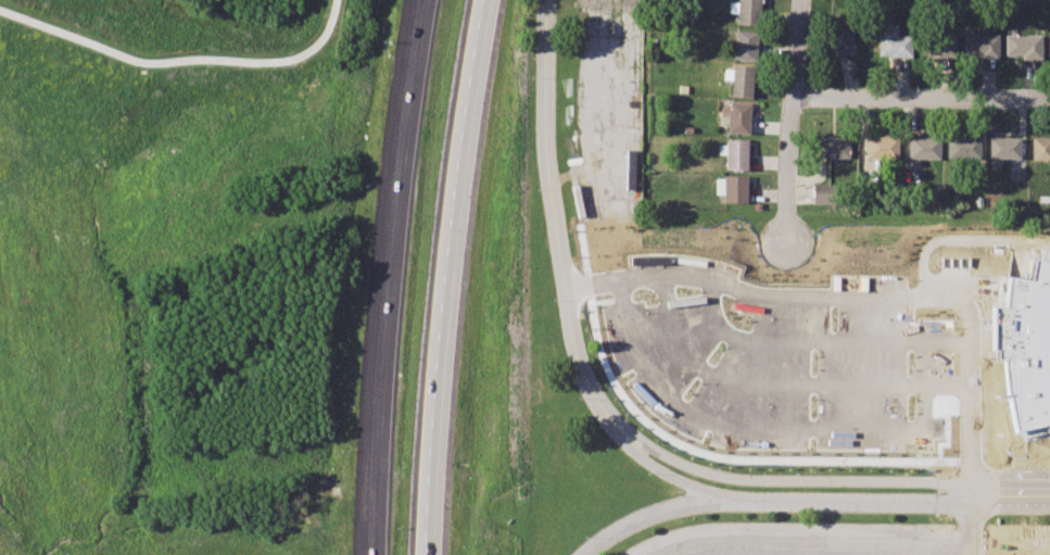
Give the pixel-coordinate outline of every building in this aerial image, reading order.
[(737,1),(729,2),(728,12),(737,13),(736,24),(758,25),(759,0),(737,0),(737,1)] [(848,17),(827,23),(835,55),(856,51),(848,17)] [(911,35),(898,35),(898,23),(881,23),(881,34),(877,34),(878,55),(911,55),(911,35)] [(756,31),(734,30),(733,59),(755,60),(756,31)] [(954,34),(923,35),(923,55),(956,55),(954,34)] [(999,35),(963,34),(964,56),(999,56),(999,35)] [(1040,35),(1004,35),(1005,53),(1023,53),(1022,59),(1040,59),(1040,35)] [(754,66),(733,65),(732,96),(752,97),(754,66)] [(749,102),(730,102),(730,105),(721,105),(721,115),(729,115),(729,131),(748,133),(749,102)] [(848,136),(817,136),(818,157),(849,156),(848,136)] [(897,136),(865,137),(865,159),(898,159),(897,136)] [(939,138),(909,137),(908,156),(939,157),(939,138)] [(981,137),(947,137),(947,159),(981,157),(981,137)] [(1033,137),(1033,160),(1049,159),(1049,137),(1033,137)] [(1019,138),(989,139),(989,157),(1020,156),(1019,138)] [(747,139),(726,139),(726,144),(718,144),(718,153),(726,153),(726,169),(746,168),(747,139)] [(745,177),(725,177),(724,179),(716,179),(716,194),(725,194),(725,203),(746,204),(745,177)] [(837,185),(813,184),(813,203),(837,203),(837,185)]
